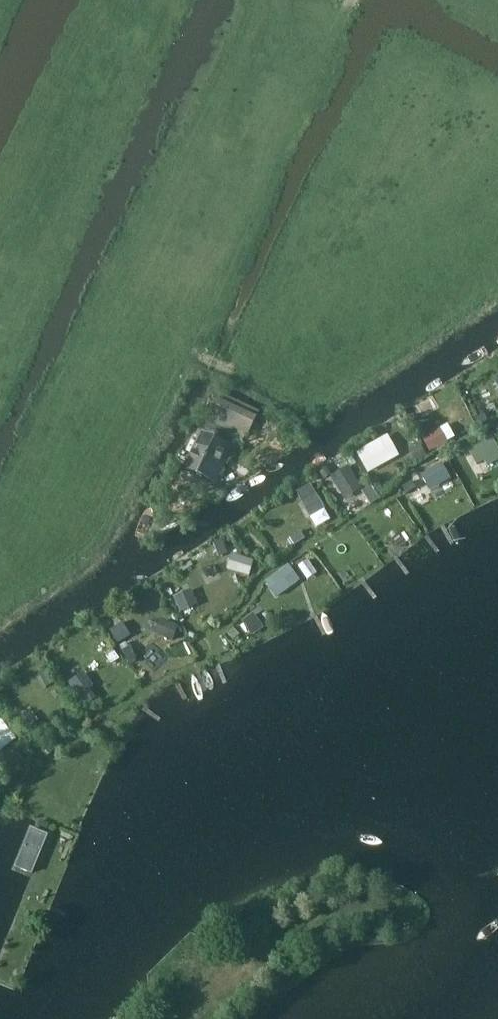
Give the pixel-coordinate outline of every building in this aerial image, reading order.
[(220,398),(211,418),(251,437),(260,417),(220,398)] [(485,414),(475,419),(478,426),(488,422),(485,414)] [(438,431),(423,438),(430,452),(445,444),(438,431)] [(203,435),(187,470),(212,482),(229,448),(203,435)] [(468,450),(477,466),(497,454),(497,448),(491,437),(468,450)] [(380,442),(359,453),(369,471),(390,459),(380,442)] [(420,446),(410,451),(416,462),(426,456),(420,446)] [(442,464),(422,476),(429,488),(449,476),(442,464)] [(326,467),(319,472),(324,480),(331,475),(326,467)] [(349,468),(333,478),(344,495),(359,485),(349,468)] [(412,482),(402,488),(407,495),(417,489),(412,482)] [(311,485),(297,493),(303,503),(307,510),(320,501),(316,495),(311,485)] [(371,486),(363,492),(371,505),(380,500),(371,486)] [(301,532),(290,538),(295,545),(305,539),(301,532)] [(222,540),(214,543),(219,557),(228,553),(222,540)] [(241,557),(236,572),(249,577),(254,561),(241,557)] [(280,573),(266,583),(276,598),(291,587),(280,573)] [(189,592),(174,598),(181,613),(195,606),(189,592)] [(253,615),(243,622),(253,635),(263,628),(253,615)] [(164,621),(158,635),(172,640),(178,627),(164,621)] [(121,624),(110,631),(119,644),(129,637),(121,624)] [(130,647),(122,652),(128,662),(136,658),(130,647)] [(112,649),(105,655),(112,665),(120,659),(112,649)] [(47,669),(39,674),(47,688),(56,683),(47,669)] [(82,674),(69,683),(78,697),(79,696),(86,707),(99,698),(92,688),(82,674)] [(30,714),(18,720),(24,730),(35,724),(30,714)] [(0,722),(0,751),(0,752),(16,740),(2,721),(0,722)] [(25,900),(26,898),(28,899),(58,829),(37,816),(0,841),(0,895),(25,900)]
